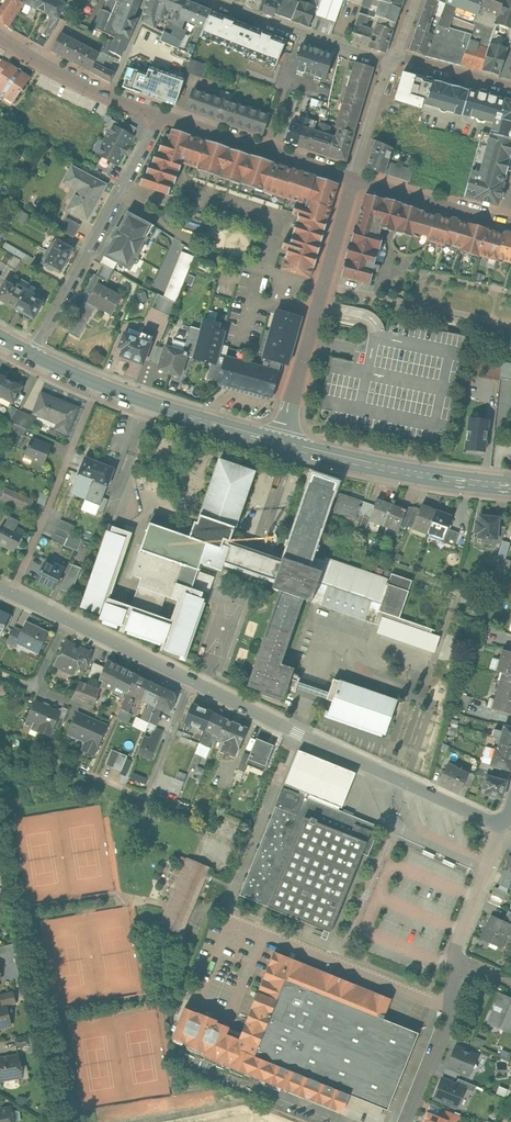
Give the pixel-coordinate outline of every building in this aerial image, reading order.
[(1,8),(0,8),(0,21),(8,26),(24,3),(23,3),(19,0),(7,0),(1,8)] [(50,0),(25,0),(23,3),(24,3),(44,12),(50,0)] [(44,12),(53,16),(52,17),(57,20),(65,4),(56,0),(50,0),(44,12)] [(107,1),(103,11),(113,15),(118,2),(119,0),(106,0),(107,1)] [(135,15),(141,0),(129,0),(127,5),(125,11),(135,15)] [(172,20),(169,19),(162,37),(158,35),(157,39),(162,42),(178,49),(179,48),(186,31),(181,29),(185,20),(188,22),(195,4),(185,0),(177,22),(172,20)] [(158,19),(162,20),(166,10),(175,14),(172,20),(177,22),(185,0),(184,0),(165,0),(163,7),(158,19)] [(274,0),(267,0),(262,12),(273,16),(274,13),(279,2),(274,0)] [(274,13),(292,20),(298,3),(292,0),(280,0),(274,13)] [(308,9),(315,11),(314,12),(317,12),(321,0),(311,0),(310,4),(308,9)] [(343,0),(321,0),(317,13),(317,12),(316,14),(326,18),(335,21),(343,0)] [(380,1),(376,0),(373,0),(371,4),(378,7),(376,16),(396,23),(400,9),(380,1)] [(380,1),(400,9),(401,9),(404,0),(376,0),(380,1)] [(447,0),(428,0),(426,4),(437,7),(443,10),(447,0)] [(443,10),(438,25),(471,34),(482,0),(447,0),(443,10)] [(480,47),(481,44),(489,46),(490,42),(490,41),(496,24),(497,22),(496,21),(503,0),(482,0),(471,34),(468,43),(480,47)] [(496,21),(497,22),(496,24),(510,30),(510,0),(503,0),(496,21)] [(163,7),(148,1),(146,4),(145,8),(143,22),(155,28),(158,19),(163,7)] [(310,4),(300,1),(292,20),(291,21),(309,28),(314,12),(315,11),(308,9),(310,4)] [(125,11),(127,5),(118,2),(113,15),(103,11),(101,10),(93,28),(109,35),(107,39),(113,41),(116,33),(129,39),(138,18),(134,17),(135,15),(125,11)] [(211,10),(195,4),(188,22),(197,25),(195,29),(202,32),(204,28),(211,10)] [(437,7),(426,4),(409,50),(426,57),(434,35),(427,33),(437,7)] [(375,30),(372,29),(365,27),(369,16),(359,13),(349,42),(369,47),(375,30)] [(326,18),(316,14),(312,27),(322,30),(326,18)] [(372,29),(375,30),(377,24),(393,30),(396,23),(376,16),(375,18),(372,29)] [(326,18),(322,30),(331,33),(335,21),(326,18)] [(243,51),(251,33),(238,28),(237,28),(235,27),(230,25),(227,24),(214,19),(207,37),(243,51)] [(393,30),(377,24),(375,30),(369,47),(385,53),(393,30)] [(496,24),(490,41),(490,42),(508,48),(510,39),(510,30),(496,24)] [(471,34),(438,25),(434,35),(426,57),(460,66),(460,65),(460,66),(468,43),(471,34)] [(178,49),(162,42),(161,45),(149,40),(153,32),(142,27),(135,44),(153,52),(147,66),(151,67),(149,70),(158,73),(154,85),(166,90),(161,101),(175,106),(192,56),(185,53),(186,51),(179,48),(178,49)] [(202,32),(195,29),(189,44),(190,45),(188,50),(193,52),(202,32)] [(100,53),(61,32),(51,51),(91,72),(95,63),(95,62),(98,56),(99,57),(100,53)] [(116,33),(113,41),(107,39),(101,52),(107,55),(108,54),(110,51),(121,57),(129,39),(116,33)] [(251,33),(243,51),(280,65),(287,47),(274,42),(271,41),(266,39),(263,38),(251,33)] [(508,48),(499,76),(510,79),(510,39),(508,48)] [(508,48),(490,42),(489,46),(481,71),(499,76),(508,48)] [(480,47),(468,43),(460,66),(473,69),(474,68),(480,47)] [(333,55),(302,45),(301,45),(293,70),(297,71),(296,74),(303,76),(303,73),(315,77),(314,79),(320,81),(321,79),(325,80),(333,55)] [(107,55),(101,52),(100,53),(99,57),(98,56),(95,62),(95,63),(104,68),(105,65),(103,64),(107,55)] [(0,62),(0,76),(9,64),(2,59),(0,62)] [(196,69),(195,74),(203,76),(206,63),(191,59),(189,66),(196,69)] [(142,66),(131,62),(129,68),(128,68),(124,80),(126,80),(123,88),(124,88),(150,97),(154,85),(158,73),(149,70),(148,70),(147,74),(140,72),(142,66)] [(345,94),(364,100),(374,68),(355,62),(345,94)] [(104,68),(95,63),(91,72),(90,72),(110,82),(115,72),(104,68)] [(9,64),(0,76),(0,77),(0,93),(5,97),(4,99),(11,104),(13,102),(21,91),(23,91),(23,89),(23,88),(30,78),(21,72),(20,74),(16,71),(17,70),(9,64)] [(409,89),(413,75),(403,73),(399,87),(409,89)] [(413,75),(409,89),(416,91),(417,88),(420,88),(422,85),(424,84),(424,81),(423,78),(413,75)] [(443,106),(449,85),(432,80),(431,83),(424,81),(424,84),(422,85),(420,88),(417,88),(416,91),(415,94),(425,96),(424,101),(443,106)] [(464,112),(470,90),(469,89),(469,90),(449,85),(443,106),(463,112),(463,111),(464,112)] [(409,89),(399,87),(395,100),(416,107),(421,109),(424,101),(425,96),(415,94),(416,91),(409,89)] [(231,102),(193,90),(186,110),(224,122),(231,102)] [(497,110),(500,98),(470,90),(464,112),(494,120),(497,110)] [(364,100),(345,94),(335,127),(336,127),(336,128),(338,128),(354,133),(364,100)] [(510,114),(510,101),(505,99),(505,100),(500,98),(497,110),(510,114)] [(269,115),(231,102),(224,122),(262,135),(269,115)] [(416,107),(411,122),(415,124),(413,127),(419,130),(419,131),(425,133),(427,128),(428,125),(418,121),(421,109),(416,107)] [(395,114),(383,110),(371,137),(375,140),(390,147),(393,148),(395,149),(398,143),(404,130),(406,130),(410,121),(395,114)] [(297,124),(291,122),(285,142),(296,146),(305,118),(300,116),(297,124)] [(305,118),(296,146),(308,149),(314,130),(309,128),(312,120),(306,118),(305,118)] [(136,128),(123,120),(118,128),(132,135),(136,128)] [(317,131),(314,130),(308,149),(317,152),(326,124),(320,122),(317,131)] [(326,124),(317,152),(326,155),(332,136),(328,135),(331,126),(326,124)] [(493,124),(490,134),(510,139),(510,129),(493,124)] [(118,128),(113,125),(98,154),(102,157),(113,163),(117,165),(124,154),(125,154),(128,148),(127,147),(133,136),(132,135),(118,128)] [(338,128),(335,138),(332,137),(332,136),(326,155),(343,161),(346,159),(354,133),(338,128)] [(197,168),(207,141),(191,136),(191,135),(173,129),(171,135),(167,134),(165,140),(162,139),(158,152),(156,151),(154,156),(182,164),(197,168)] [(482,131),(464,196),(475,200),(498,206),(500,198),(504,183),(510,157),(510,139),(490,134),(482,131)] [(207,141),(197,168),(197,169),(220,177),(220,178),(230,181),(240,152),(230,149),(230,148),(207,140),(207,141)] [(390,147),(375,140),(366,168),(384,174),(393,148),(390,147)] [(416,150),(398,143),(395,149),(448,171),(451,164),(446,163),(416,150)] [(240,152),(230,181),(241,184),(263,191),(263,192),(266,193),(275,163),(273,163),(273,162),(250,154),(250,155),(240,152)] [(182,164),(154,156),(152,163),(149,162),(146,173),(144,173),(140,185),(169,195),(172,183),(175,184),(179,173),(182,164)] [(102,157),(96,168),(107,174),(113,163),(102,157)] [(275,163),(266,193),(284,199),(285,198),(302,204),(303,200),(311,174),(294,169),(293,169),(275,163)] [(106,185),(72,167),(72,168),(77,170),(70,182),(80,187),(68,209),(87,219),(98,199),(100,195),(101,195),(99,193),(100,190),(102,191),(106,185)] [(303,200),(331,208),(339,184),(316,177),(316,176),(311,174),(303,200)] [(367,241),(381,244),(384,234),(380,233),(382,228),(395,232),(403,204),(403,203),(390,200),(390,199),(385,198),(384,199),(379,197),(379,198),(366,194),(362,207),(361,207),(360,212),(360,213),(356,226),(355,226),(353,232),(354,232),(352,237),(367,241)] [(293,209),(328,220),(332,208),(331,208),(303,200),(302,204),(301,206),(295,204),(293,209)] [(424,211),(419,210),(419,209),(408,206),(408,205),(403,204),(395,232),(411,236),(411,237),(412,237),(428,241),(435,215),(424,212),(424,211)] [(328,220),(293,209),(292,214),(298,216),(295,225),(324,234),(325,231),(328,220)] [(155,226),(127,211),(118,229),(116,228),(111,237),(113,238),(104,256),(131,271),(155,226)] [(175,216),(166,213),(165,219),(173,222),(175,216)] [(442,216),(437,215),(437,214),(436,214),(435,215),(428,241),(444,246),(444,244),(451,219),(442,216)] [(81,225),(67,217),(60,230),(74,238),(81,225)] [(468,224),(455,220),(455,218),(453,217),(451,218),(451,219),(444,244),(461,249),(468,224)] [(487,228),(468,223),(468,224),(461,249),(461,251),(479,257),(480,256),(479,256),(487,228)] [(293,235),(321,243),(324,234),(295,225),(292,234),(293,235)] [(492,229),(489,228),(487,228),(479,256),(480,256),(488,258),(496,261),(497,259),(504,234),(504,233),(503,233),(503,234),(493,231),(493,230),(492,229)] [(504,232),(504,233),(504,234),(497,259),(510,263),(510,235),(507,234),(508,232),(506,231),(504,232)] [(321,243),(293,235),(291,240),(285,238),(283,243),(318,253),(322,243),(321,243)] [(356,280),(367,241),(352,237),(351,243),(349,243),(344,259),(345,259),(344,265),(341,276),(356,280)] [(48,251),(67,261),(68,258),(69,258),(73,252),(71,252),(73,248),(66,245),(66,243),(58,239),(57,240),(55,239),(48,251)] [(367,241),(356,280),(370,284),(374,270),(378,271),(380,265),(374,264),(378,251),(379,251),(381,244),(367,241)] [(285,258),(314,268),(319,255),(318,255),(318,253),(283,243),(281,249),(288,251),(286,257),(285,257),(285,258)] [(11,253),(31,263),(34,257),(14,248),(11,253)] [(152,308),(172,315),(194,254),(182,250),(171,280),(168,279),(167,280),(166,279),(168,273),(161,271),(156,285),(166,289),(164,295),(157,293),(152,308)] [(67,261),(48,251),(42,262),(45,263),(44,265),(52,269),(54,268),(61,272),(62,269),(63,270),(67,264),(65,263),(67,261)] [(21,260),(15,256),(9,266),(15,269),(21,260)] [(314,268),(285,258),(281,269),(310,279),(314,268)] [(114,270),(102,264),(96,275),(94,274),(94,275),(107,282),(114,270)] [(192,285),(196,276),(188,273),(185,282),(192,285)] [(107,282),(94,275),(83,294),(87,296),(84,301),(95,307),(112,316),(122,296),(105,287),(107,282)] [(6,281),(0,291),(0,304),(1,304),(3,304),(5,304),(6,302),(16,308),(26,289),(17,284),(15,287),(6,281)] [(44,299),(26,289),(16,308),(25,313),(25,316),(29,319),(32,317),(34,318),(43,303),(42,302),(44,299)] [(84,301),(67,332),(79,338),(95,307),(84,301)] [(366,309),(342,304),(339,315),(338,324),(356,328),(353,329),(352,331),(351,331),(351,332),(351,333),(350,335),(351,337),(351,338),(352,340),(353,341),(354,342),(356,343),(355,348),(352,361),(331,357),(320,409),(319,415),(319,417),(319,418),(320,418),(320,419),(321,420),(323,421),(442,446),(443,446),(444,446),(445,445),(446,444),(447,443),(448,442),(449,436),(468,348),(469,342),(469,340),(468,338),(467,337),(465,336),(460,335),(440,330),(394,321),(393,321),(392,321),(391,321),(390,322),(388,324),(388,325),(387,331),(385,330),(384,328),(384,327),(383,324),(381,321),(379,319),(378,317),(376,315),(374,313),(371,312),(370,311),(366,309)] [(301,317),(276,310),(263,358),(281,363),(288,364),(301,317)] [(221,324),(205,319),(203,326),(219,330),(221,324)] [(199,341),(220,347),(224,332),(219,330),(203,326),(202,330),(199,341)] [(202,330),(191,327),(186,343),(183,352),(188,353),(187,356),(194,358),(194,356),(195,356),(199,341),(202,330)] [(139,339),(125,333),(120,347),(124,348),(122,356),(143,364),(153,337),(141,333),(139,339)] [(186,343),(173,339),(170,348),(165,346),(164,348),(159,364),(158,370),(180,377),(187,356),(188,353),(183,352),(186,343)] [(220,347),(199,341),(195,356),(194,356),(194,358),(212,363),(216,364),(218,356),(220,347)] [(156,346),(150,361),(159,364),(164,348),(156,346)] [(245,390),(252,365),(225,357),(218,356),(216,364),(212,363),(207,378),(219,382),(219,383),(245,390)] [(281,363),(263,358),(260,367),(278,371),(281,363)] [(502,361),(500,378),(510,380),(510,363),(502,361)] [(252,365),(245,390),(245,392),(262,396),(262,395),(272,397),(279,371),(278,371),(260,367),(252,365)] [(0,376),(0,396),(12,403),(21,388),(0,376)] [(78,408),(42,393),(33,414),(37,415),(58,424),(55,430),(67,434),(78,408)] [(32,416),(19,411),(12,423),(27,429),(31,431),(37,415),(33,414),(32,416)] [(27,429),(12,423),(9,430),(24,437),(27,429)] [(480,426),(472,425),(471,431),(469,430),(468,432),(467,432),(466,439),(468,439),(466,448),(468,448),(468,450),(476,451),(476,449),(486,450),(487,446),(488,434),(489,430),(480,429),(480,426)] [(51,447),(31,439),(24,456),(25,456),(25,455),(33,458),(33,460),(44,464),(51,447)] [(85,459),(79,475),(79,476),(72,494),(86,500),(99,464),(85,459)] [(219,459),(195,528),(153,514),(132,575),(141,578),(138,586),(171,598),(177,582),(192,587),(198,570),(199,571),(200,569),(199,569),(201,563),(222,571),(223,565),(274,583),(272,588),(280,591),(247,686),(263,691),(261,695),(283,702),(288,686),(291,678),(294,668),(281,664),(304,599),(311,602),(380,626),(377,632),(434,652),(440,637),(430,634),(432,630),(435,631),(435,630),(399,618),(409,591),(408,591),(412,580),(391,573),(389,579),(326,557),(325,560),(311,556),(334,490),(310,482),(284,558),(282,558),(282,560),(231,542),(232,541),(230,540),(233,534),(234,534),(255,472),(219,459)] [(99,464),(86,500),(99,505),(102,497),(106,486),(107,486),(114,470),(99,464)] [(34,501),(5,489),(1,498),(30,510),(34,501)] [(362,501),(340,493),(333,512),(356,519),(358,514),(362,501)] [(108,500),(102,497),(99,505),(97,509),(103,511),(108,500)] [(392,504),(377,498),(374,505),(369,518),(370,518),(384,523),(392,504)] [(369,503),(362,501),(358,514),(364,516),(369,503)] [(364,516),(360,526),(367,528),(370,518),(369,518),(374,505),(369,503),(364,516)] [(406,509),(392,504),(384,523),(383,526),(398,532),(401,525),(407,509),(406,508),(406,509)] [(436,511),(421,506),(418,513),(413,527),(412,529),(427,535),(428,532),(436,511)] [(407,509),(401,525),(406,527),(407,525),(412,511),(407,509)] [(418,513),(412,511),(407,525),(413,527),(418,513)] [(451,517),(436,511),(428,532),(443,538),(446,529),(451,517)] [(498,518),(480,516),(479,523),(476,522),(475,532),(478,533),(478,542),(491,543),(491,539),(496,539),(498,526),(498,518)] [(9,517),(4,526),(1,525),(0,528),(0,542),(6,546),(6,547),(14,551),(24,532),(16,528),(19,522),(9,517)] [(75,527),(61,520),(57,527),(69,533),(72,534),(75,527)] [(108,531),(82,607),(99,613),(101,607),(104,608),(101,619),(121,626),(121,625),(128,605),(110,599),(132,533),(112,526),(110,532),(108,531)] [(506,527),(498,526),(496,539),(502,541),(506,527)] [(69,533),(57,527),(55,534),(66,539),(69,533)] [(446,529),(443,538),(448,540),(451,530),(446,529)] [(458,533),(451,530),(448,540),(447,543),(454,546),(458,533)] [(82,539),(70,534),(67,541),(79,546),(82,539)] [(510,544),(502,541),(497,556),(498,557),(505,559),(510,544)] [(505,559),(498,557),(494,570),(507,573),(510,560),(505,559)] [(64,568),(47,560),(37,581),(54,589),(57,583),(58,584),(61,578),(60,577),(63,571),(64,568)] [(72,565),(61,588),(72,593),(81,568),(72,565)] [(192,587),(177,582),(171,598),(178,600),(171,620),(128,605),(121,625),(127,627),(126,629),(164,643),(166,637),(170,638),(166,650),(183,656),(203,599),(201,599),(203,593),(192,589),(192,587)] [(0,611),(0,632),(1,633),(9,616),(0,611)] [(48,632),(26,622),(22,631),(18,640),(17,644),(38,654),(48,632)] [(490,625),(478,622),(473,641),(485,644),(490,625)] [(14,627),(6,643),(15,648),(17,644),(18,640),(22,631),(14,627)] [(74,646),(66,642),(55,665),(56,665),(57,664),(74,672),(73,674),(74,674),(78,665),(86,650),(79,647),(78,650),(74,648),(74,646)] [(510,675),(510,652),(502,649),(496,671),(502,673),(510,675)] [(86,650),(78,665),(85,668),(91,652),(86,650)] [(122,667),(107,660),(104,667),(103,670),(103,671),(99,680),(100,680),(103,681),(101,685),(112,690),(122,667)] [(104,667),(93,663),(88,677),(99,682),(100,680),(99,680),(103,671),(103,670),(104,667)] [(135,674),(122,667),(112,690),(123,696),(124,692),(127,693),(135,674)] [(502,673),(492,708),(510,714),(510,675),(502,673)] [(149,681),(135,674),(127,693),(124,701),(121,708),(129,712),(133,703),(131,702),(133,696),(141,700),(149,681)] [(397,701),(334,679),(329,692),(297,681),(291,678),(288,686),(294,688),(295,687),(327,698),(327,699),(333,701),(328,714),(385,734),(397,701)] [(163,688),(149,681),(141,700),(150,704),(147,710),(145,710),(142,718),(149,722),(163,688)] [(100,690),(79,682),(73,699),(94,707),(100,690)] [(174,693),(163,688),(149,722),(157,726),(160,717),(158,716),(161,710),(170,714),(176,698),(174,693)] [(470,697),(458,693),(454,707),(466,710),(470,697)] [(59,713),(34,702),(28,718),(41,723),(38,731),(49,736),(53,729),(58,716),(59,713)] [(201,706),(185,748),(196,753),(212,712),(201,706)] [(226,719),(212,712),(196,753),(206,758),(210,748),(208,747),(211,740),(210,739),(212,734),(218,736),(226,719)] [(106,726),(78,713),(69,733),(87,741),(83,749),(94,754),(106,726)] [(58,716),(53,729),(59,731),(64,719),(58,716)] [(248,728),(226,719),(218,736),(217,740),(223,743),(220,750),(236,756),(248,728)] [(504,726),(502,732),(499,731),(498,737),(510,741),(510,728),(504,726)] [(154,728),(150,738),(144,736),(140,747),(155,753),(163,731),(154,728)] [(498,737),(496,743),(499,743),(497,749),(510,753),(510,741),(498,737)] [(274,746),(257,739),(250,755),(246,764),(263,771),(274,746)] [(493,748),(491,756),(493,757),(491,764),(491,765),(494,766),(510,770),(510,767),(510,753),(497,749),(493,748)] [(120,753),(112,749),(106,765),(114,768),(120,753)] [(299,794),(283,787),(275,807),(240,895),(268,906),(268,907),(330,932),(331,930),(331,929),(362,853),(368,856),(380,826),(338,810),(340,807),(342,808),(356,773),(299,750),(285,785),(300,791),(299,794)] [(62,751),(56,760),(64,765),(67,761),(63,759),(66,754),(62,751)] [(243,771),(246,764),(250,755),(245,752),(238,769),(243,771)] [(128,756),(120,753),(114,768),(121,771),(128,756)] [(491,764),(482,761),(480,768),(492,771),(494,766),(491,765),(491,764)] [(467,775),(455,769),(447,765),(438,784),(439,784),(439,783),(448,787),(447,788),(448,789),(448,788),(458,793),(458,794),(463,785),(467,775)] [(492,771),(480,768),(476,775),(486,777),(486,775),(491,777),(492,771)] [(243,771),(238,769),(234,779),(241,782),(245,771),(243,771)] [(135,773),(133,778),(145,783),(147,778),(135,773)] [(467,775),(463,785),(470,788),(475,776),(468,773),(467,775)] [(491,777),(486,775),(486,777),(482,788),(486,789),(485,794),(502,799),(507,781),(491,777)] [(509,855),(500,885),(508,888),(510,889),(510,854),(509,855)] [(161,922),(186,933),(213,870),(189,859),(161,922)] [(509,893),(495,887),(492,893),(503,898),(506,900),(509,893)] [(503,898),(492,893),(489,899),(500,904),(503,898)] [(491,915),(480,938),(501,948),(510,927),(510,925),(491,915)] [(391,999),(274,952),(239,1039),(235,1048),(254,1056),(285,979),(383,1018),(391,999)] [(383,1018),(285,979),(254,1056),(270,1062),(349,1094),(387,1110),(418,1033),(383,1018)] [(0,994),(0,995),(3,1006),(6,1005),(6,1006),(16,1003),(13,991),(0,994)] [(503,997),(492,1022),(510,1030),(510,1000),(503,997)] [(0,1006),(0,1027),(11,1024),(6,1006),(6,1005),(3,1006),(0,1006)] [(211,1013),(208,1012),(204,1013),(204,1015),(198,1013),(198,1012),(198,1013),(196,1012),(185,1008),(185,1007),(172,1038),(173,1038),(174,1038),(173,1040),(174,1042),(181,1045),(183,1044),(184,1042),(184,1043),(185,1043),(185,1044),(185,1045),(185,1044),(187,1045),(186,1047),(187,1049),(200,1054),(201,1053),(202,1051),(203,1052),(202,1055),(203,1055),(205,1056),(204,1058),(204,1060),(212,1063),(214,1062),(214,1060),(215,1060),(214,1062),(215,1062),(217,1062),(216,1064),(216,1066),(224,1069),(225,1068),(226,1066),(227,1067),(228,1067),(229,1067),(230,1067),(229,1069),(230,1070),(243,1076),(244,1075),(245,1073),(246,1073),(246,1074),(247,1074),(250,1075),(249,1077),(250,1079),(258,1082),(259,1081),(260,1079),(263,1080),(263,1081),(270,1062),(254,1056),(235,1048),(239,1039),(238,1038),(228,1034),(227,1034),(229,1027),(218,1023),(218,1022),(217,1022),(218,1020),(217,1020),(211,1018),(212,1016),(211,1013)] [(28,1037),(15,1040),(16,1047),(30,1044),(28,1037)] [(478,1056),(455,1046),(446,1066),(463,1073),(477,1067),(475,1062),(478,1056)] [(5,1056),(4,1057),(0,1058),(0,1078),(0,1079),(1,1081),(22,1077),(18,1055),(10,1056),(9,1055),(5,1056)] [(349,1094),(270,1062),(263,1081),(337,1111),(337,1110),(342,1112),(349,1094)] [(476,1086),(458,1078),(456,1084),(465,1088),(474,1092),(476,1086)] [(456,1084),(441,1079),(434,1097),(457,1107),(465,1088),(456,1084)] [(443,1109),(432,1105),(429,1113),(440,1117),(443,1109)] [(0,1109),(0,1121),(13,1121),(11,1107),(0,1109)] [(443,1109),(440,1117),(448,1120),(448,1121),(451,1121),(457,1121),(460,1116),(443,1109)] [(428,1112),(424,1121),(447,1121),(448,1121),(448,1120),(440,1117),(429,1113),(428,1112)]
